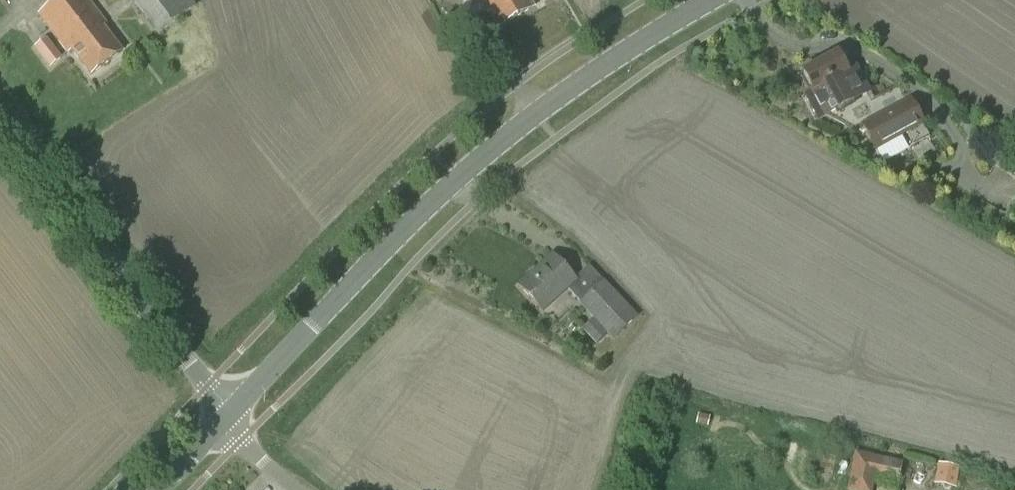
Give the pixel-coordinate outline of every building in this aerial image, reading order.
[(103,27),(106,24),(88,0),(57,0),(39,14),(68,52),(72,50),(91,75),(122,51),(103,27)] [(158,36),(197,6),(192,0),(131,0),(158,36)] [(533,7),(529,0),(481,0),(488,12),(490,11),(498,27),(533,7)] [(847,71),(837,54),(803,73),(812,90),(811,90),(812,91),(813,90),(826,113),(825,113),(826,114),(867,92),(858,75),(849,70),(847,71)] [(882,165),(931,138),(911,99),(861,126),(882,165)] [(579,302),(578,303),(593,319),(581,330),(595,345),(607,334),(612,341),(638,317),(604,280),(589,294),(553,255),(520,285),(543,311),(567,289),(579,302)] [(902,462),(855,451),(847,489),(872,489),(875,479),(898,483),(902,462)] [(955,488),(960,468),(938,463),(934,483),(955,488)]
